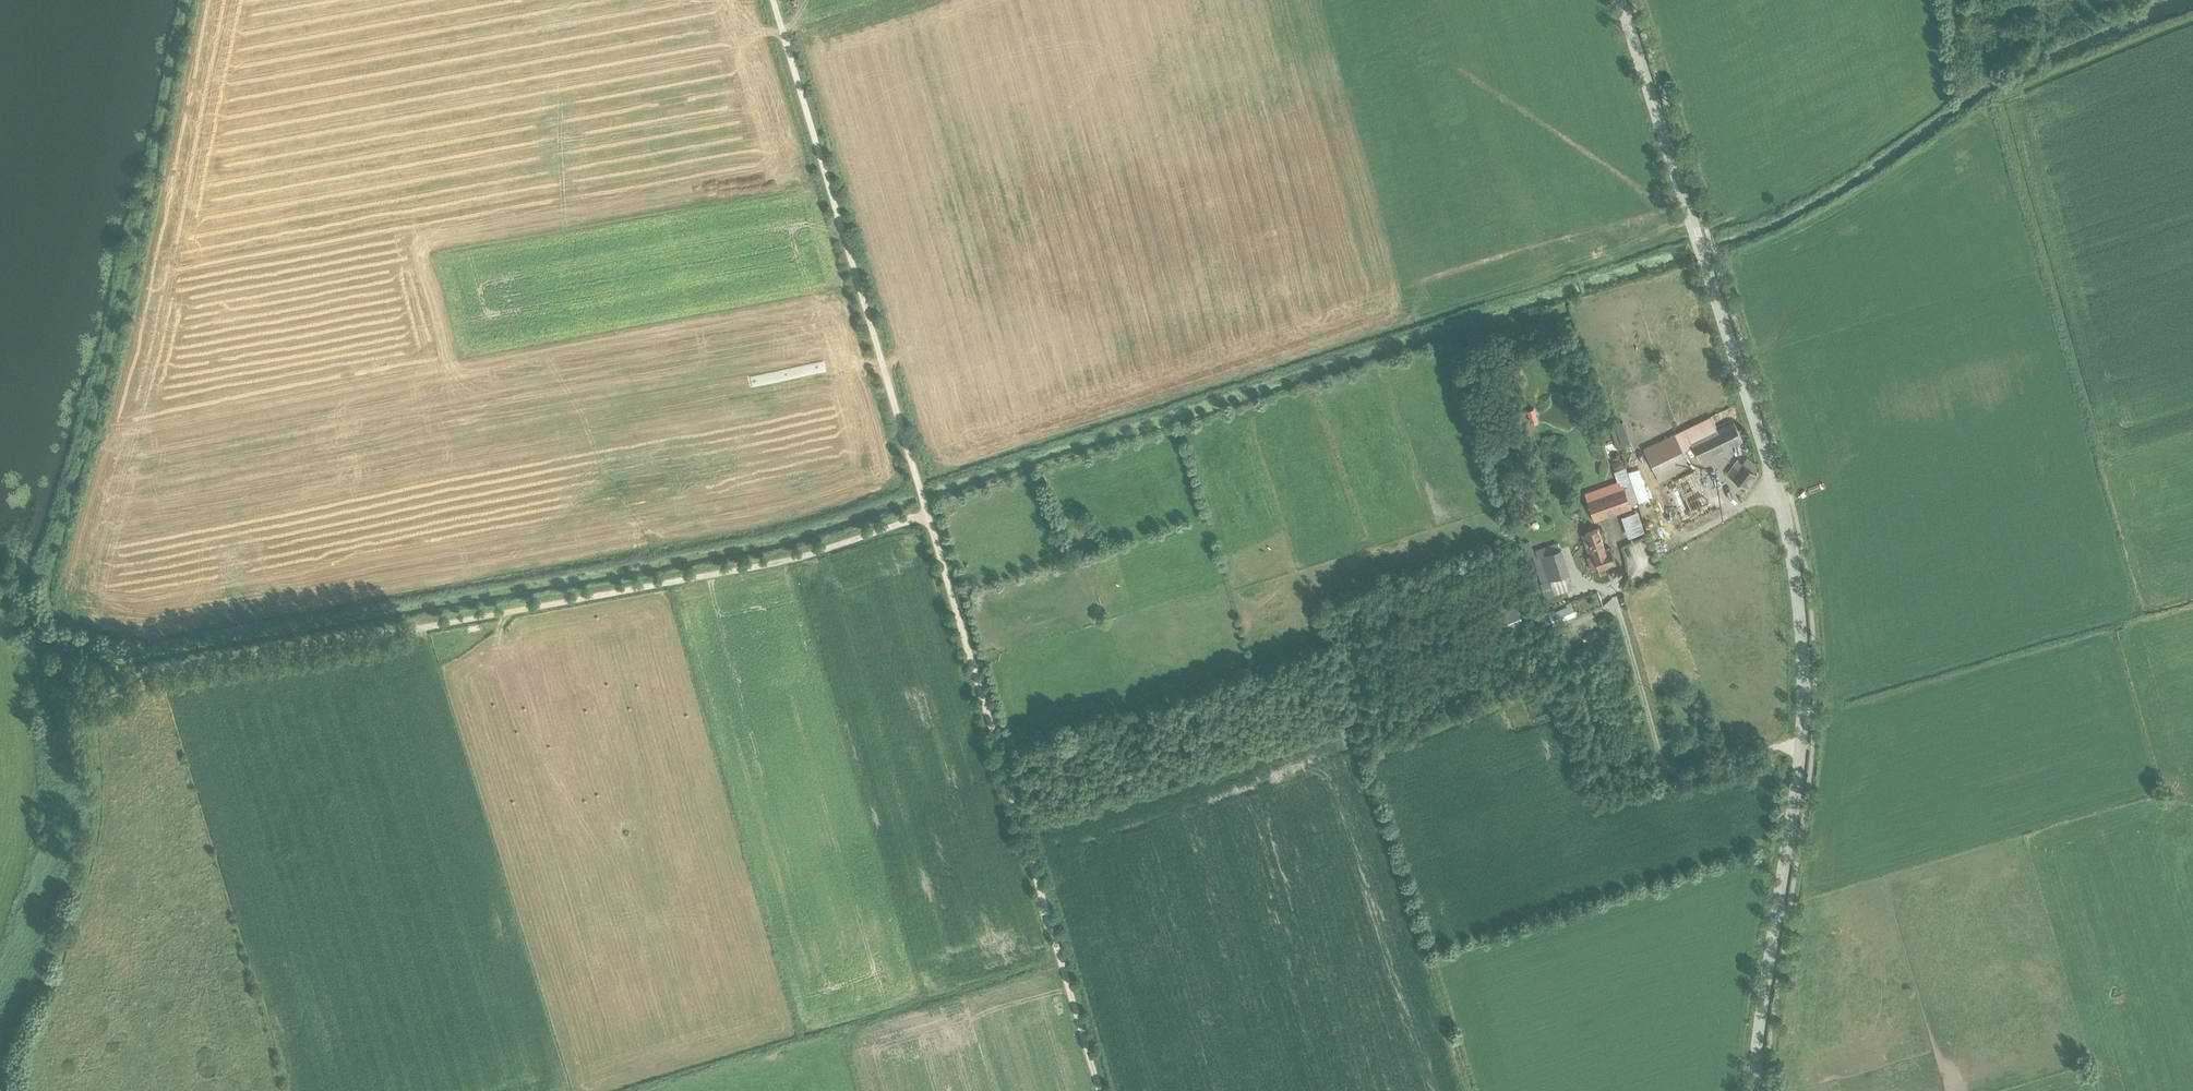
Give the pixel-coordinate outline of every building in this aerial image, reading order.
[(1535,407),(1527,410),(1531,424),(1539,421),(1535,407)] [(1711,416),(1643,449),(1660,482),(1690,467),(1682,451),(1693,446),(1700,460),(1743,440),(1734,422),(1718,430),(1711,416)] [(1623,421),(1614,424),(1622,446),(1631,443),(1623,421)] [(1639,504),(1627,471),(1623,459),(1621,459),(1619,452),(1611,455),(1614,462),(1612,463),(1615,471),(1614,471),(1617,481),(1585,493),(1587,499),(1595,521),(1632,508),(1631,506),(1634,505),(1634,507),(1639,505),(1639,504)] [(1737,459),(1726,473),(1746,488),(1757,474),(1754,472),(1758,467),(1755,465),(1756,464),(1747,458),(1743,463),(1737,459)] [(1699,467),(1666,483),(1680,513),(1679,514),(1684,525),(1718,508),(1699,467)] [(1627,471),(1639,504),(1650,500),(1639,468),(1627,471)] [(1638,511),(1621,516),(1629,537),(1645,532),(1638,511)] [(1598,528),(1581,534),(1589,556),(1587,556),(1592,570),(1597,568),(1598,568),(1599,570),(1616,564),(1610,547),(1606,549),(1598,528)] [(1531,541),(1523,544),(1528,557),(1536,555),(1533,547),(1531,541)] [(1538,556),(1533,558),(1541,583),(1550,580),(1554,595),(1572,589),(1569,576),(1570,574),(1562,549),(1560,549),(1558,542),(1535,549),(1538,556)] [(972,593),(976,603),(983,600),(980,590),(972,593)] [(1572,606),(1544,617),(1547,625),(1575,614),(1573,608),(1572,606)] [(1517,607),(1503,613),(1510,630),(1514,628),(1516,632),(1524,628),(1522,625),(1524,624),(1517,607)] [(1602,629),(1582,637),(1585,643),(1605,635),(1602,629)]
